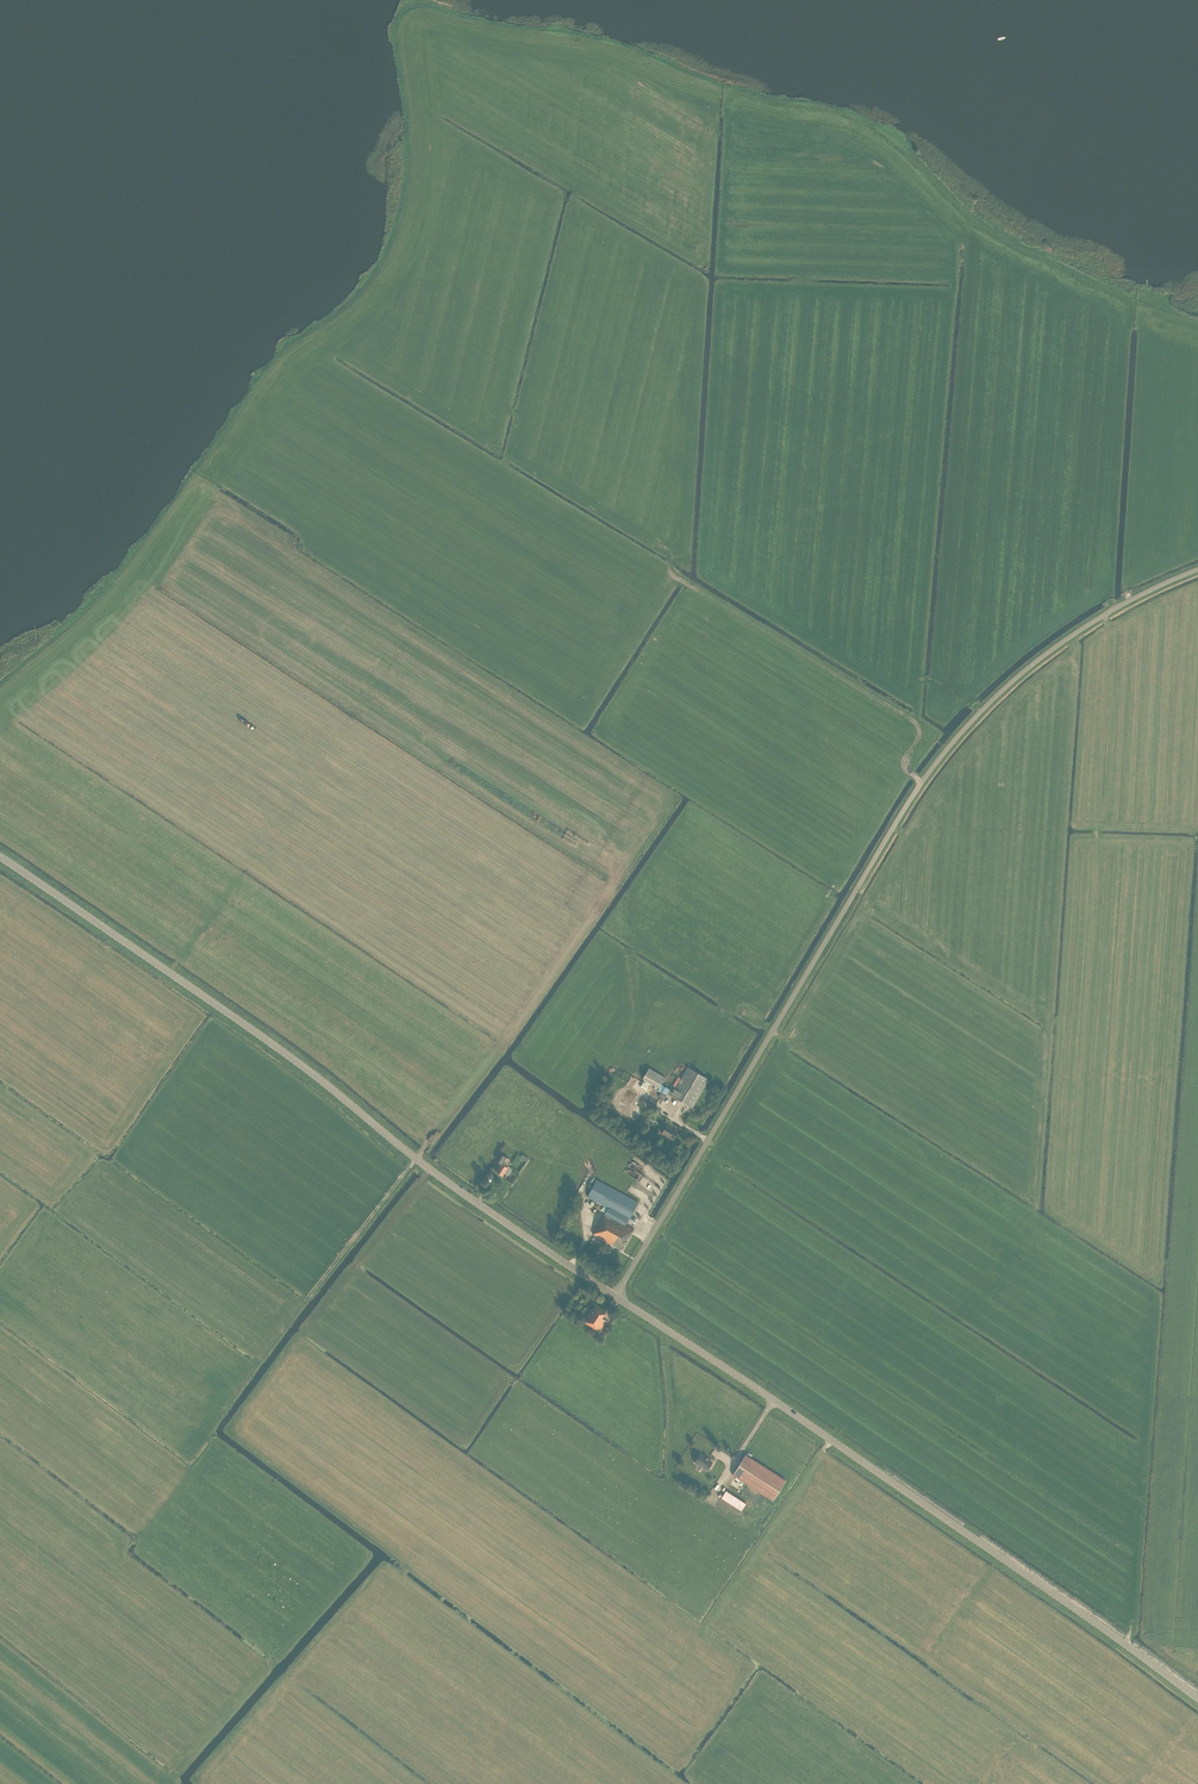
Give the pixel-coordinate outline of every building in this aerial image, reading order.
[(662,1086),(659,1092),(661,1093),(659,1097),(664,1099),(666,1096),(668,1093),(693,1107),(709,1080),(688,1067),(673,1092),(669,1090),(662,1086)] [(642,1079),(659,1088),(665,1077),(649,1068),(642,1079)] [(667,1137),(668,1136),(674,1139),(678,1133),(671,1128),(667,1125),(662,1134),(667,1137)] [(508,1168),(505,1166),(509,1159),(501,1155),(497,1161),(501,1164),(496,1172),(503,1176),(508,1168)] [(628,1219),(629,1219),(638,1203),(597,1180),(587,1197),(608,1208),(604,1215),(604,1214),(593,1234),(612,1245),(613,1245),(623,1250),(634,1229),(625,1225),(628,1219)] [(595,1225),(595,1215),(586,1215),(585,1225),(595,1225)] [(599,1332),(606,1321),(602,1318),(606,1312),(596,1305),(592,1310),(591,1309),(583,1322),(599,1332)] [(695,1463),(707,1470),(712,1462),(700,1455),(695,1463)] [(746,1455),(733,1475),(773,1501),(786,1481),(746,1455)] [(712,1502),(717,1493),(712,1490),(707,1499),(712,1502)]
